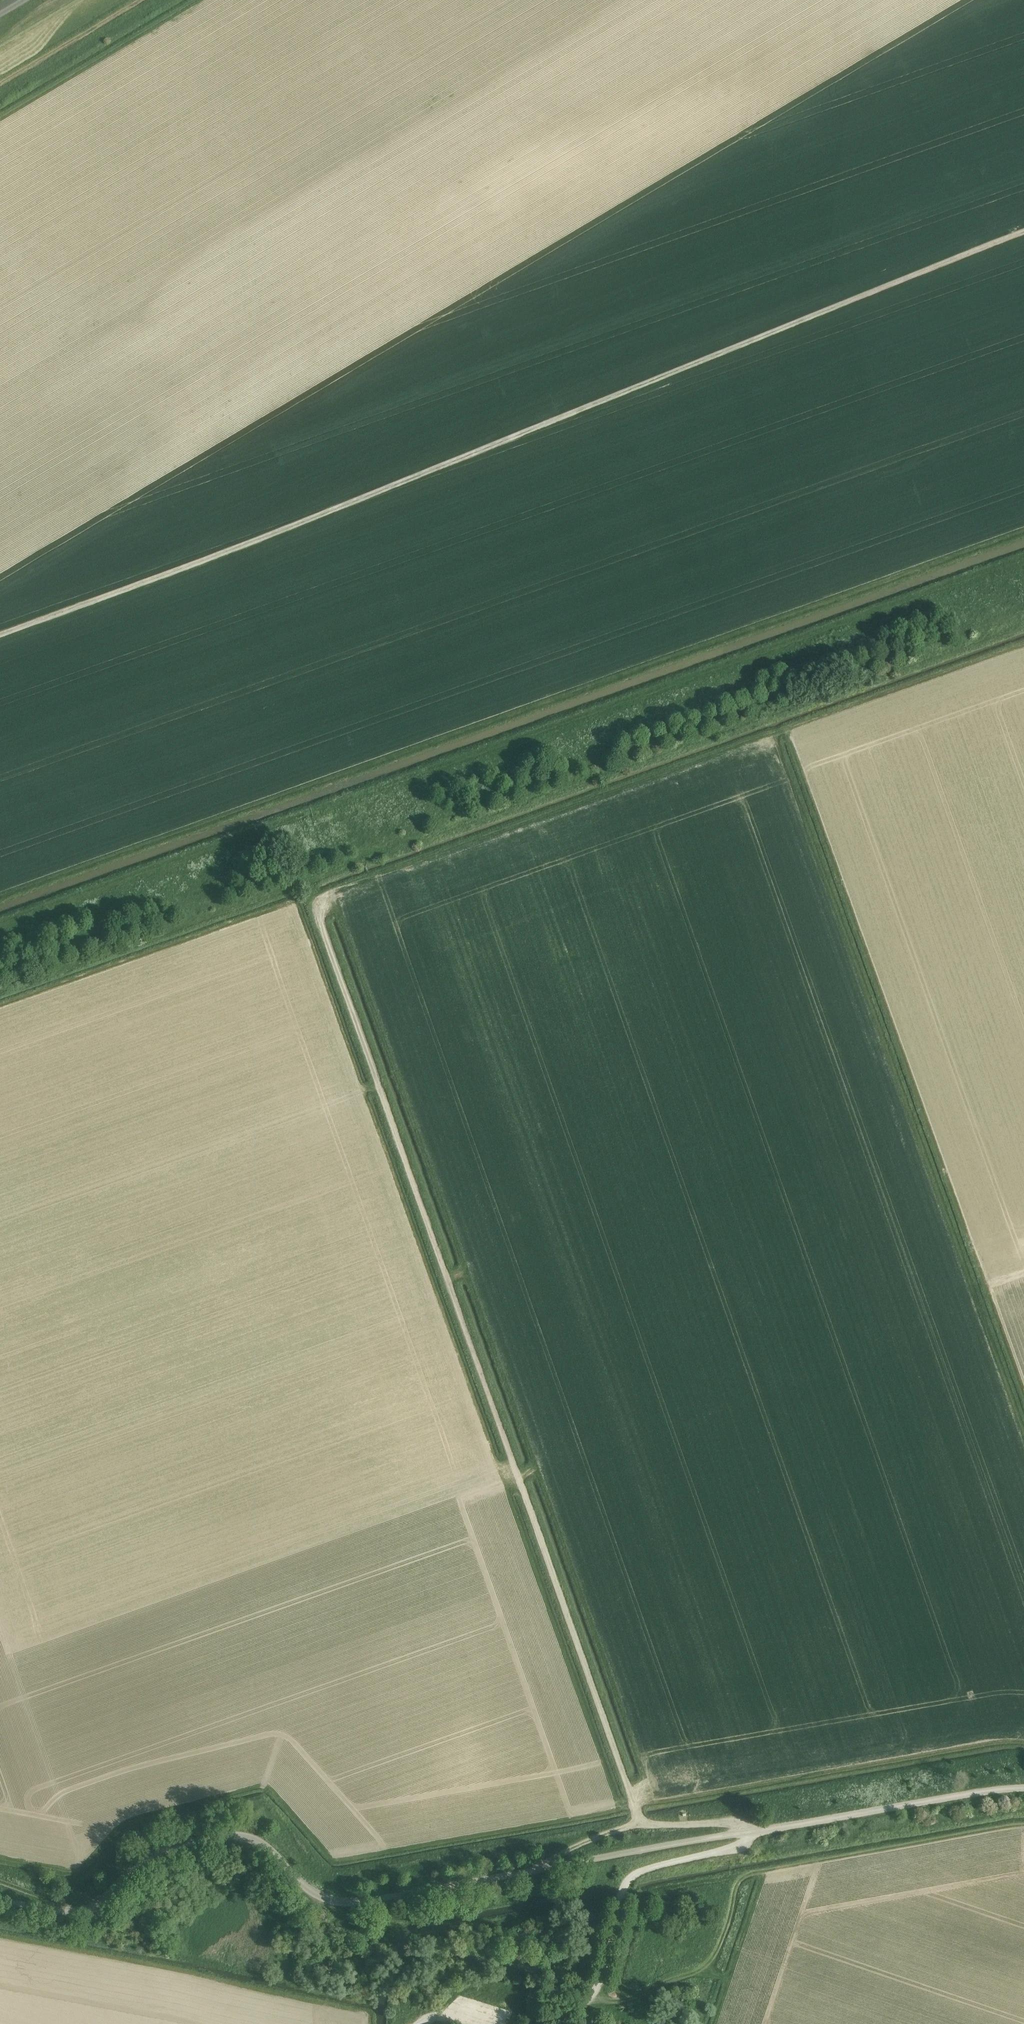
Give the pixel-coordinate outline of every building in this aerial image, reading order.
[(289,914),(289,922),(300,921),(300,913),(289,914)] [(297,940),(307,936),(304,929),(295,933),(297,940)] [(506,2012),(495,2013),(495,2023),(506,2023),(506,2012)]
